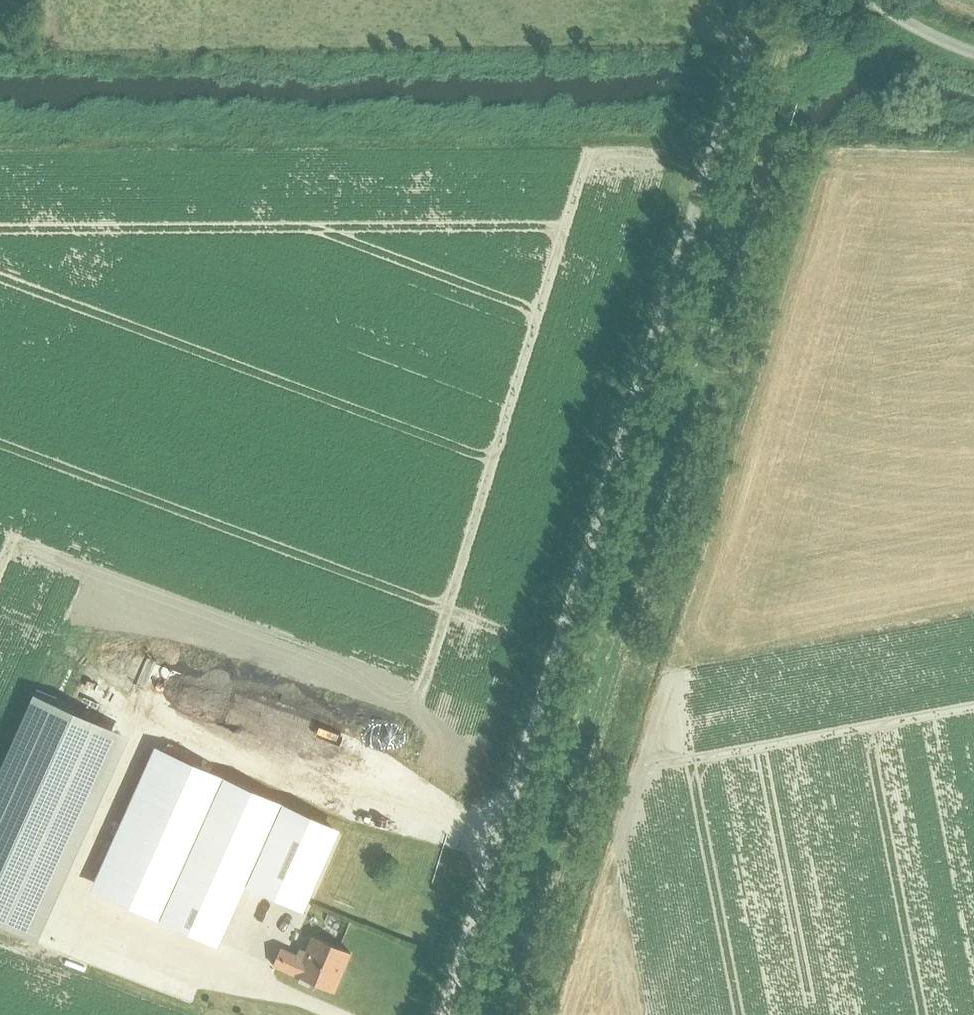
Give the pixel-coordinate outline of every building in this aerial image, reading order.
[(0,776),(0,843),(52,866),(111,733),(35,699),(0,776)] [(97,886),(110,892),(156,913),(219,942),(244,886),(303,911),(337,834),(157,753),(97,886)] [(334,993),(351,953),(313,936),(307,951),(300,948),(297,956),(281,948),(273,966),(296,976),(334,993)]
